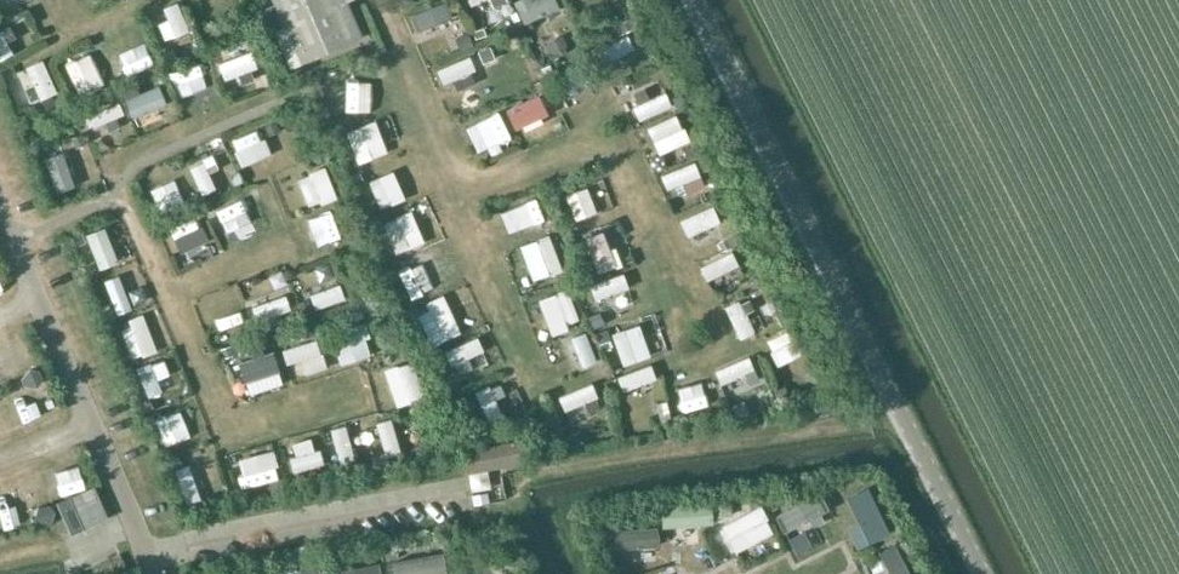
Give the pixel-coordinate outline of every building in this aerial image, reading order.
[(275,4),(265,9),(274,30),(273,30),(290,68),(301,63),(362,38),(347,1),(350,0),(273,0),(275,4)] [(71,536),(109,518),(95,485),(56,502),(71,536)]
